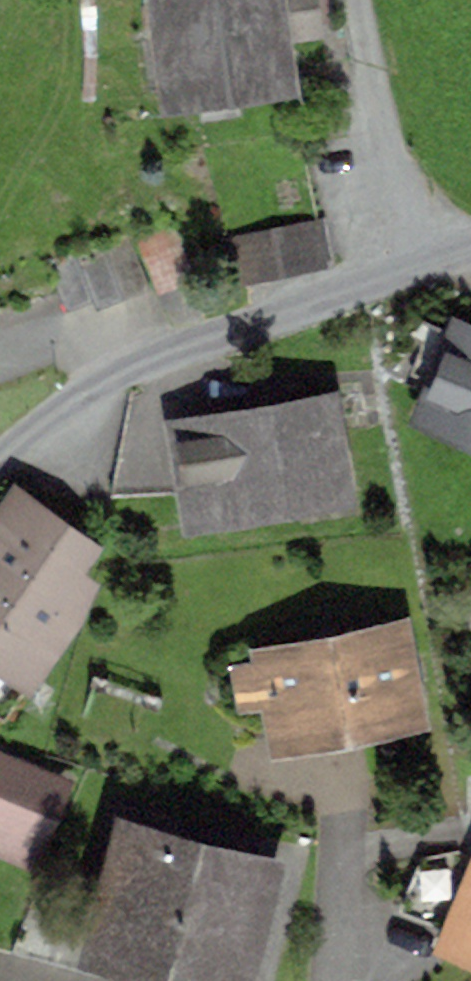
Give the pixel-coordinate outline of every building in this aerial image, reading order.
[(290,3),(307,0),(152,0),(160,60),(186,57),(186,62),(283,49),(277,11),(290,9),(290,3)] [(325,195),(235,212),(243,250),(333,234),(325,195)] [(72,286),(99,276),(81,232),(78,223),(51,233),(72,286)] [(468,307),(437,383),(470,396),(470,308),(468,307)] [(182,404),(198,489),(352,464),(338,376),(182,404)] [(85,561),(65,547),(82,522),(31,485),(0,526),(0,618),(30,639),(85,561)] [(398,610),(279,632),(294,711),(413,689),(398,610)] [(66,758),(2,731),(0,735),(0,799),(42,817),(66,758)] [(105,922),(246,959),(277,841),(137,804),(105,922)] [(460,908),(470,913),(470,883),(460,908)]
